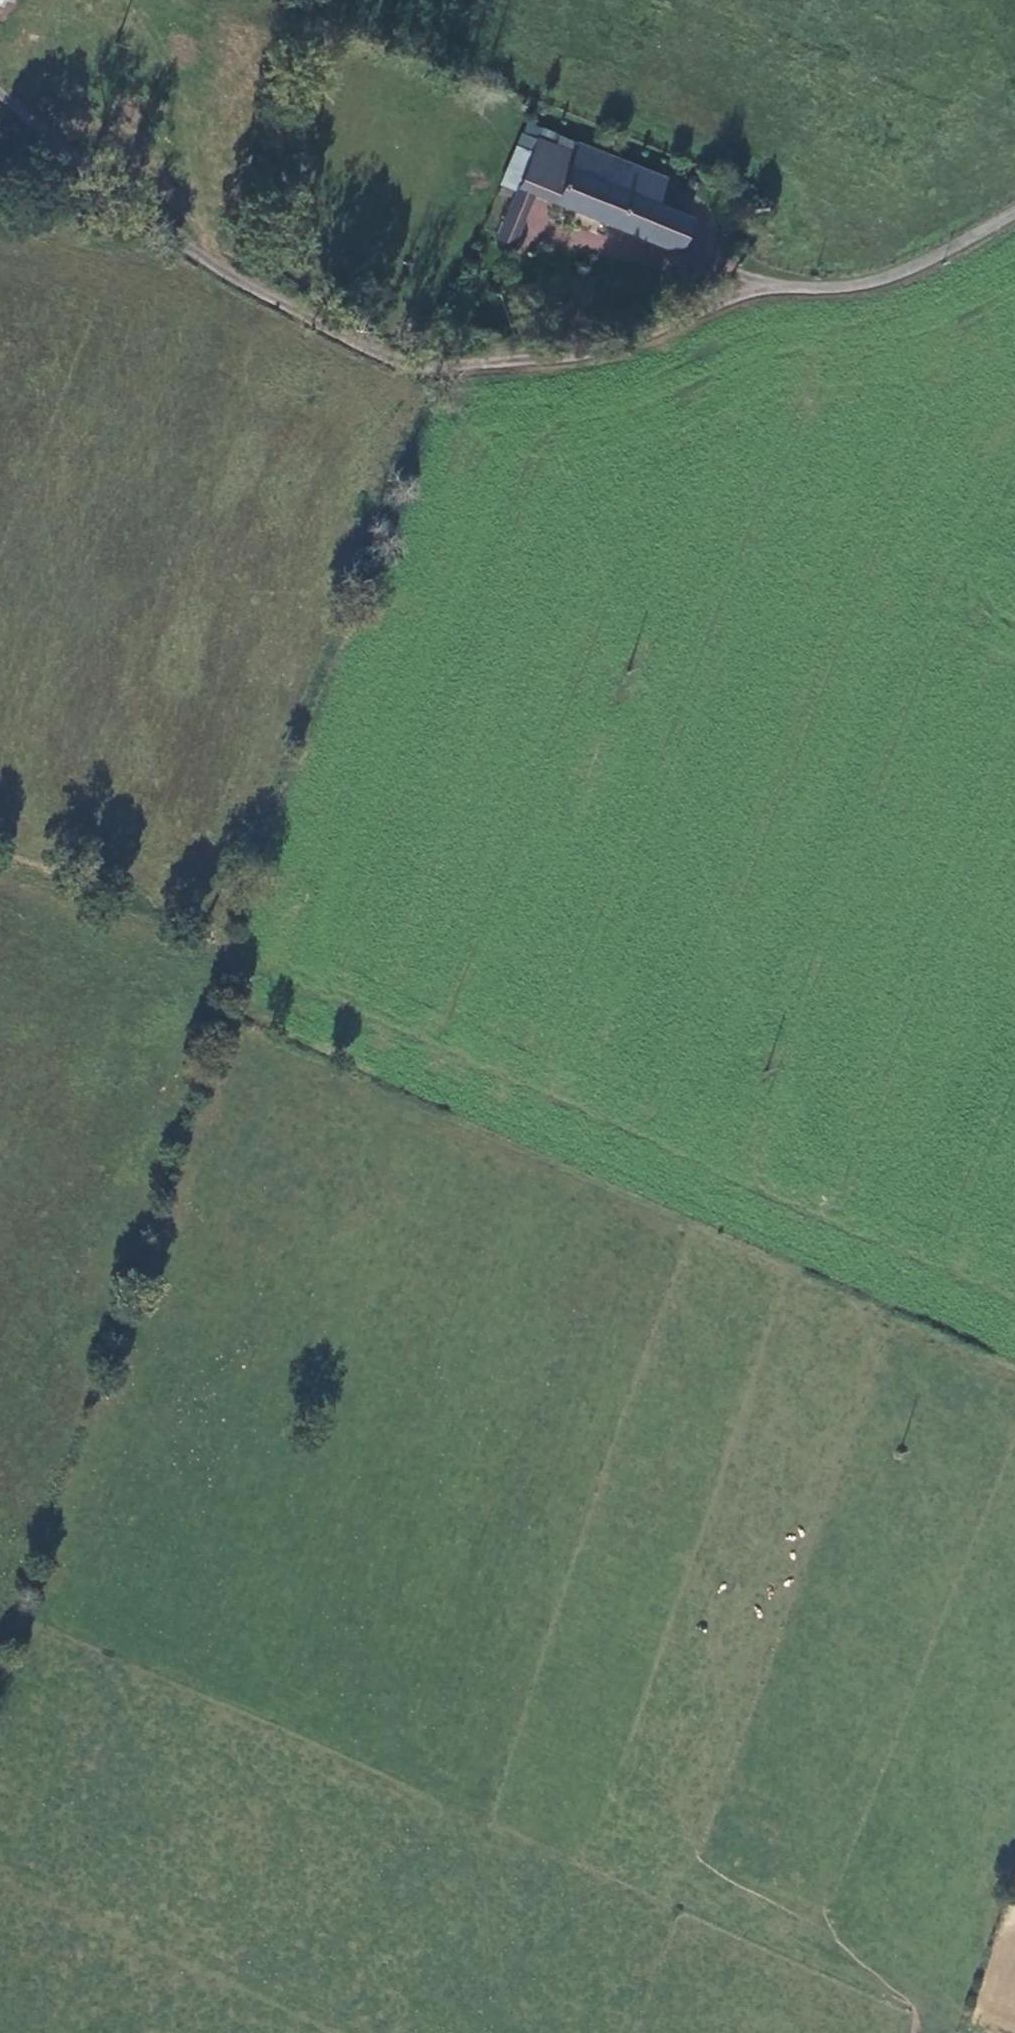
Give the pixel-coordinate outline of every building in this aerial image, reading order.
[(497,238),(514,246),(533,198),(673,250),(685,212),(638,195),(648,167),(540,127),(530,151),(517,185),(497,238)] [(517,185),(530,151),(516,146),(503,179),(517,185)]
